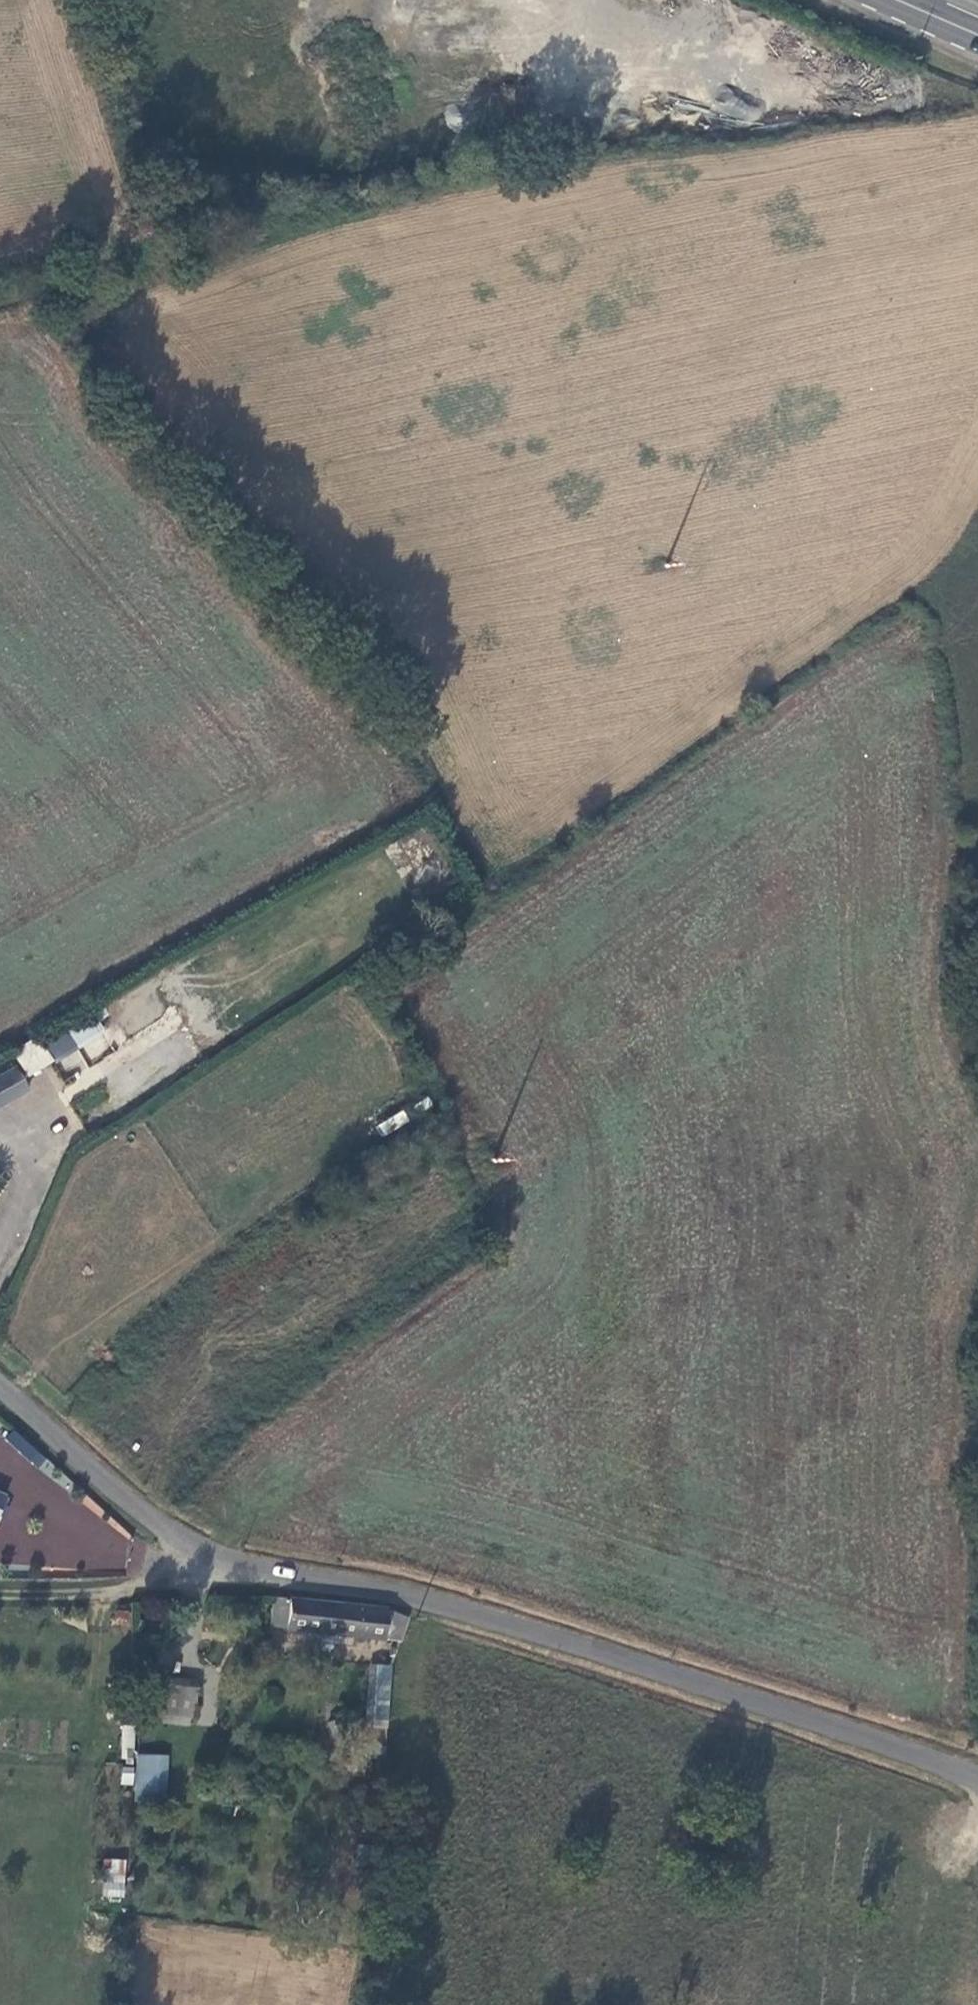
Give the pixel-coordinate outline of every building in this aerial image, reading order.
[(65,1032),(41,1047),(50,1061),(74,1047),(65,1032)] [(41,1047),(37,1040),(11,1056),(24,1077),(50,1061),(41,1047)] [(0,1076),(0,1105),(25,1090),(13,1069),(0,1076)] [(380,1628),(396,1629),(400,1609),(384,1605),(336,1600),(270,1594),(268,1618),(280,1619),(280,1623),(379,1634),(380,1628)] [(374,1717),(387,1718),(389,1659),(376,1658),(374,1717)] [(193,1680),(146,1676),(144,1705),(190,1709),(193,1680)] [(121,1753),(133,1753),(133,1725),(121,1725),(121,1753)] [(166,1755),(136,1752),(133,1800),(163,1801),(166,1755)] [(104,1857),(101,1896),(123,1898),(126,1859),(104,1857)]
